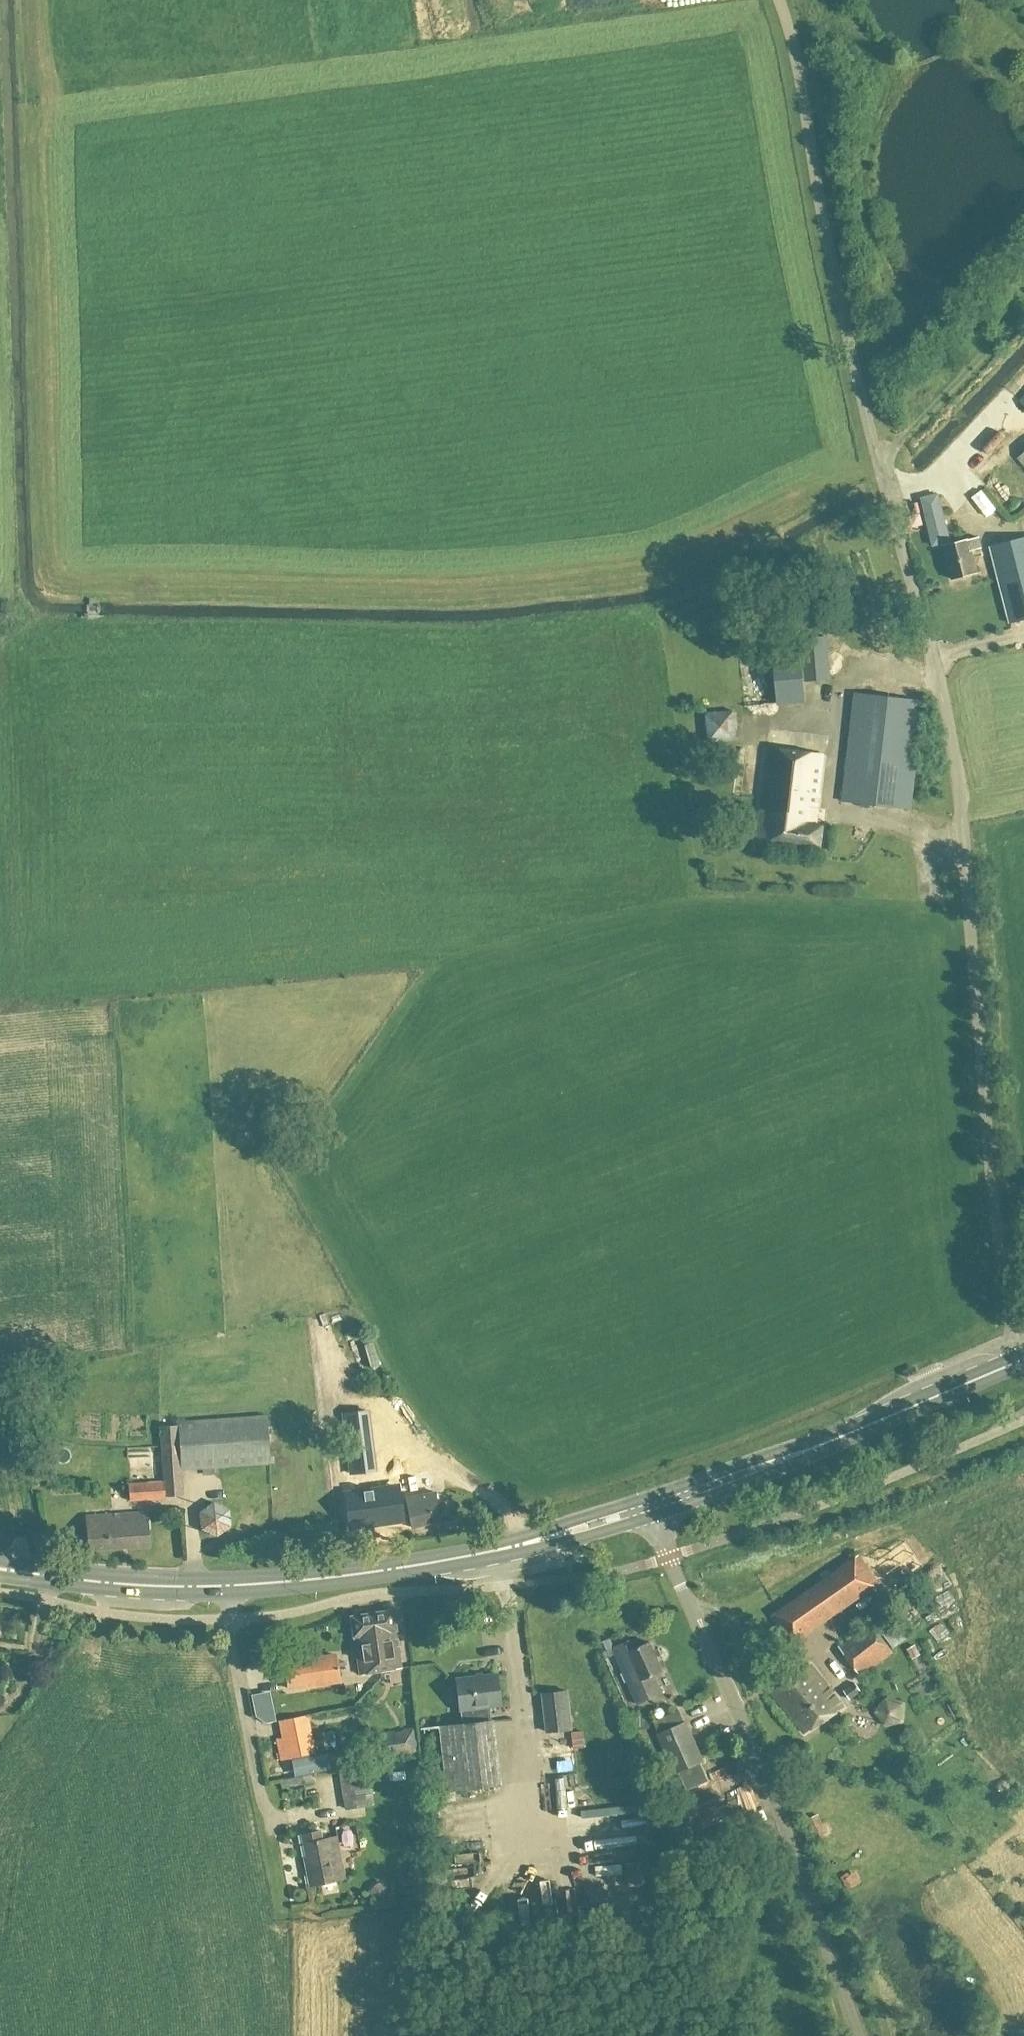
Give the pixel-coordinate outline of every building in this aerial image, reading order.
[(1012,454),(1023,470),(1023,446),(1012,454)] [(991,545),(1011,623),(1023,619),(1023,537),(991,545)] [(969,540),(944,546),(952,580),(978,573),(972,551),(982,548),(979,538),(969,540)] [(772,639),(772,643),(738,646),(743,706),(777,703),(777,705),(807,703),(805,682),(832,679),(828,634),(772,639)] [(924,701),(855,693),(842,800),(911,808),(924,701)] [(735,708),(705,712),(708,743),(738,739),(735,708)] [(823,754),(769,748),(762,809),(760,809),(757,840),(821,848),(824,825),(816,824),(818,808),(817,808),(823,754)] [(375,1470),(368,1410),(343,1413),(351,1472),(375,1470)] [(184,1470),(272,1463),(268,1414),(178,1420),(178,1424),(159,1426),(163,1480),(129,1482),(130,1501),(166,1498),(166,1496),(186,1494),(184,1470)] [(152,1442),(124,1442),(125,1464),(153,1463),(152,1442)] [(400,1512),(431,1510),(428,1466),(398,1467),(400,1512)] [(397,1520),(392,1486),(346,1493),(351,1526),(397,1520)] [(217,1536),(232,1526),(230,1508),(213,1500),(199,1511),(201,1529),(217,1536)] [(147,1511),(87,1516),(89,1550),(150,1545),(147,1511)] [(825,1616),(809,1594),(780,1614),(796,1636),(825,1616)] [(393,1609),(372,1612),(381,1669),(402,1666),(393,1609)] [(381,1669),(372,1612),(352,1615),(360,1673),(381,1669)] [(862,1677),(894,1652),(871,1621),(838,1645),(862,1677)] [(610,1637),(598,1643),(604,1657),(615,1652),(613,1646),(614,1646),(610,1637)] [(614,1646),(613,1646),(615,1652),(638,1704),(663,1693),(655,1675),(664,1671),(650,1640),(632,1648),(628,1639),(614,1646)] [(915,1644),(907,1649),(912,1658),(921,1654),(915,1644)] [(341,1679),(337,1654),(285,1661),(289,1687),(341,1679)] [(813,1664),(776,1692),(807,1735),(844,1708),(813,1664)] [(456,1678),(460,1709),(501,1705),(497,1673),(456,1678)] [(851,1699),(862,1691),(855,1681),(843,1689),(851,1699)] [(568,1690),(543,1693),(547,1730),(572,1728),(568,1690)] [(874,1714),(889,1707),(884,1694),(868,1701),(874,1714)] [(640,1723),(649,1719),(642,1703),(633,1707),(640,1723)] [(660,1726),(678,1715),(673,1706),(654,1718),(660,1726)] [(266,1722),(274,1721),(272,1711),(256,1715),(256,1716),(266,1722)] [(282,1737),(277,1738),(281,1760),(310,1754),(302,1716),(279,1720),(282,1737)] [(493,1720),(441,1726),(448,1790),(500,1784),(493,1720)] [(686,1721),(659,1733),(677,1773),(680,1772),(687,1790),(709,1780),(701,1762),(704,1761),(686,1721)] [(378,1760),(420,1752),(415,1726),(373,1734),(378,1760)] [(310,1756),(299,1758),(302,1773),(331,1767),(328,1752),(311,1756),(310,1756)] [(367,1768),(339,1772),(345,1809),(372,1805),(367,1768)] [(295,1776),(284,1778),(286,1786),(316,1780),(315,1773),(295,1776)] [(321,1829),(304,1833),(309,1856),(306,1857),(312,1884),(338,1879),(338,1878),(346,1876),(340,1847),(334,1848),(331,1837),(323,1838),(321,1829)] [(442,1875),(470,1873),(469,1861),(441,1863),(442,1875)] [(404,1995),(403,2010),(413,2011),(414,1996),(404,1995)]
